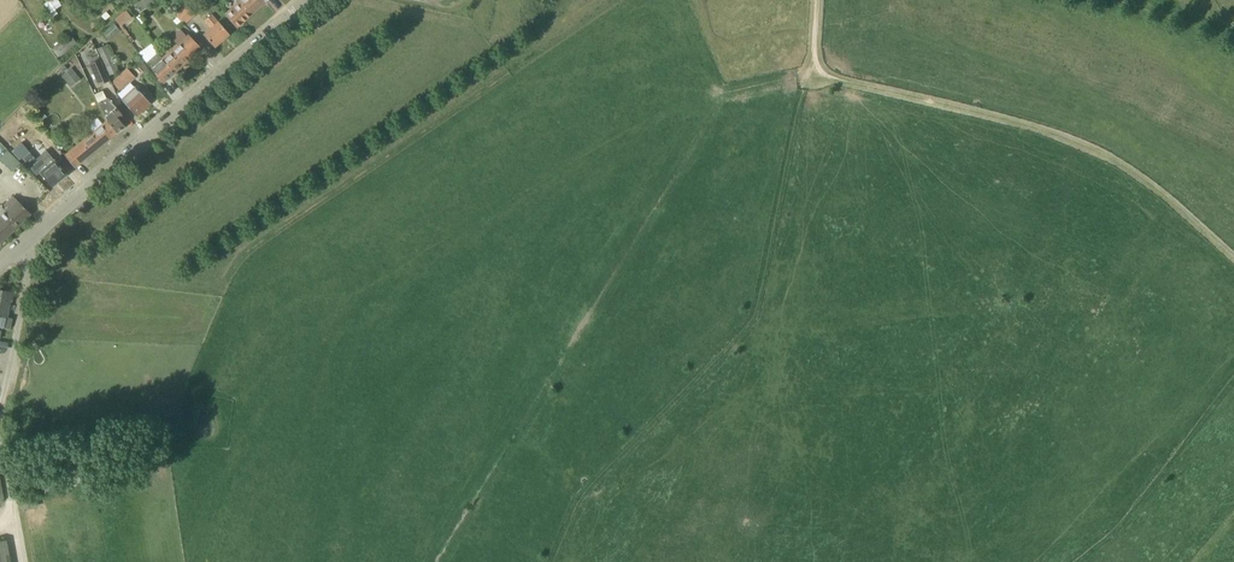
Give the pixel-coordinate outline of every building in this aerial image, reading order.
[(153,0),(138,0),(134,3),(140,11),(153,0)] [(224,14),(227,16),(237,28),(268,0),(239,0),(224,14)] [(184,24),(195,14),(186,5),(175,14),(184,24)] [(121,26),(132,18),(127,11),(116,20),(121,26)] [(230,35),(218,21),(212,14),(205,20),(210,27),(203,34),(215,47),(230,35)] [(115,23),(103,31),(109,39),(120,30),(115,23)] [(175,73),(202,48),(189,34),(187,36),(181,29),(172,38),(178,44),(166,55),(171,61),(167,64),(175,73)] [(71,30),(53,46),(60,54),(78,38),(71,30)] [(109,76),(119,71),(107,44),(97,48),(109,76)] [(162,59),(156,52),(147,60),(153,66),(150,69),(155,74),(163,83),(175,73),(167,64),(171,61),(166,55),(162,59)] [(90,64),(96,77),(99,85),(109,80),(100,60),(90,64)] [(81,79),(72,68),(62,76),(71,87),(81,79)] [(136,116),(151,103),(131,82),(136,78),(127,69),(112,82),(121,91),(117,95),(136,116)] [(106,120),(105,121),(107,126),(114,135),(125,126),(121,122),(125,118),(108,97),(107,98),(103,90),(94,94),(106,120)] [(103,123),(98,118),(87,127),(92,132),(64,155),(75,168),(114,135),(107,126),(105,121),(103,123)] [(38,157),(48,149),(38,137),(27,146),(30,148),(25,152),(31,159),(36,155),(38,157)] [(20,161),(6,148),(0,155),(0,160),(12,171),(20,161)] [(46,167),(40,160),(35,165),(53,186),(67,175),(55,161),(46,167)] [(31,214),(14,196),(4,205),(2,207),(0,205),(0,244),(31,214)] [(13,318),(7,318),(12,292),(0,290),(0,327),(11,329),(13,318)] [(6,540),(0,541),(0,561),(10,561),(6,540)]
